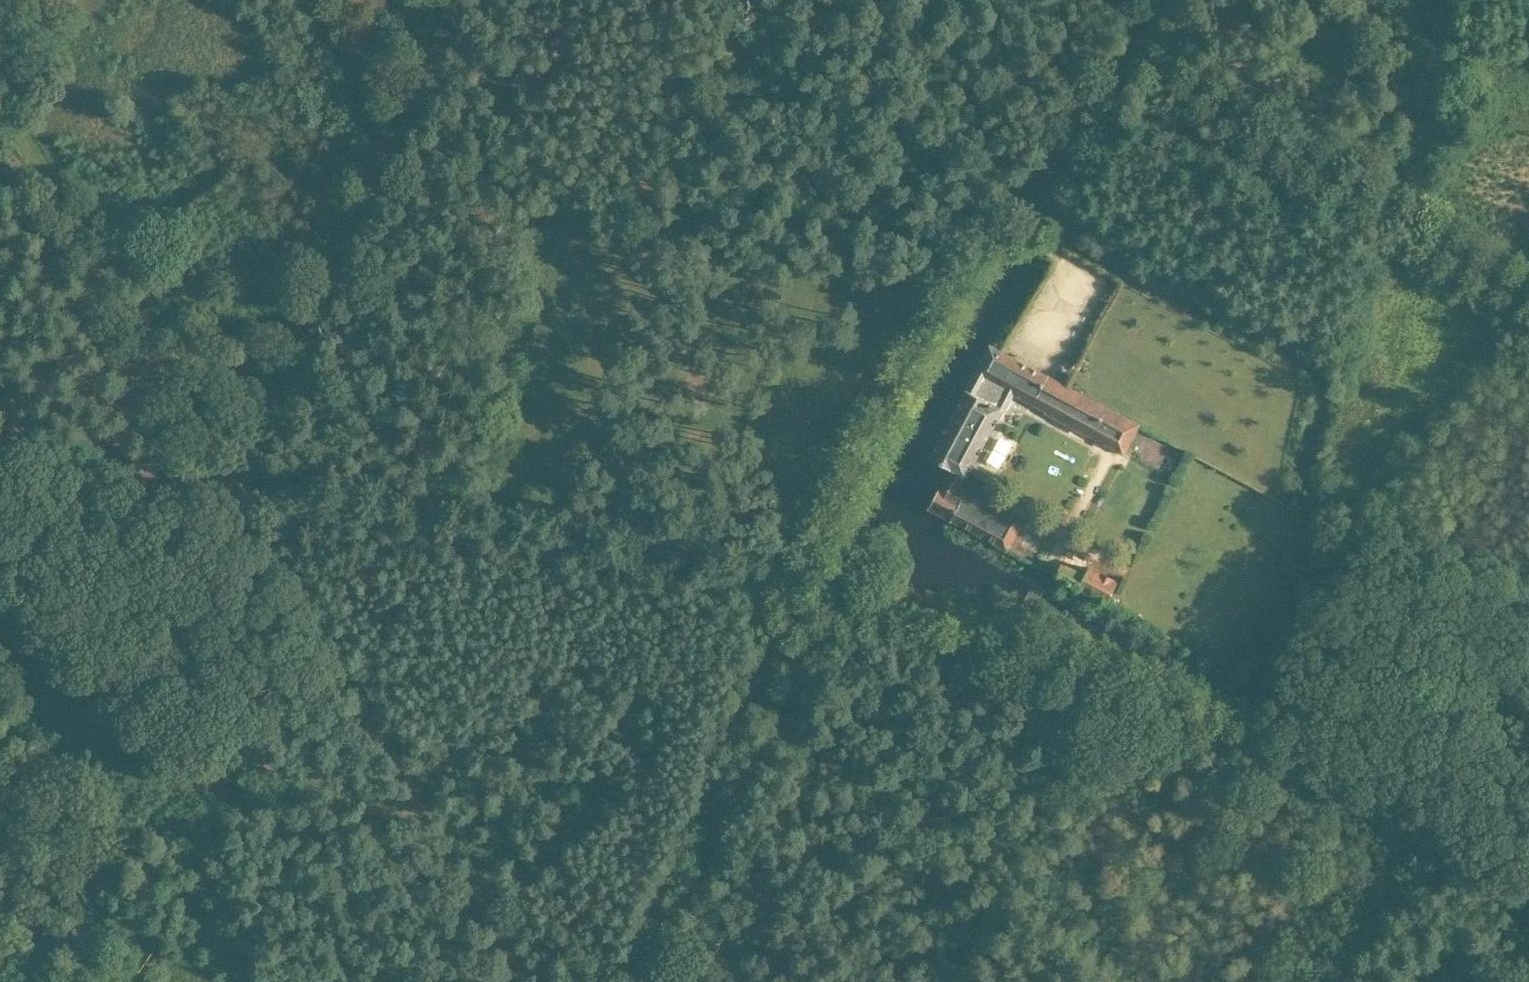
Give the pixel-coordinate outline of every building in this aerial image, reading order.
[(1122,454),(1139,425),(1068,386),(989,343),(976,370),(972,371),(967,380),(968,384),(929,458),(950,469),(930,507),(1017,556),(1025,543),(1015,538),(1024,521),(962,484),(1011,394),(1122,454)] [(1068,551),(1054,575),(1110,606),(1123,582),(1068,551)]
